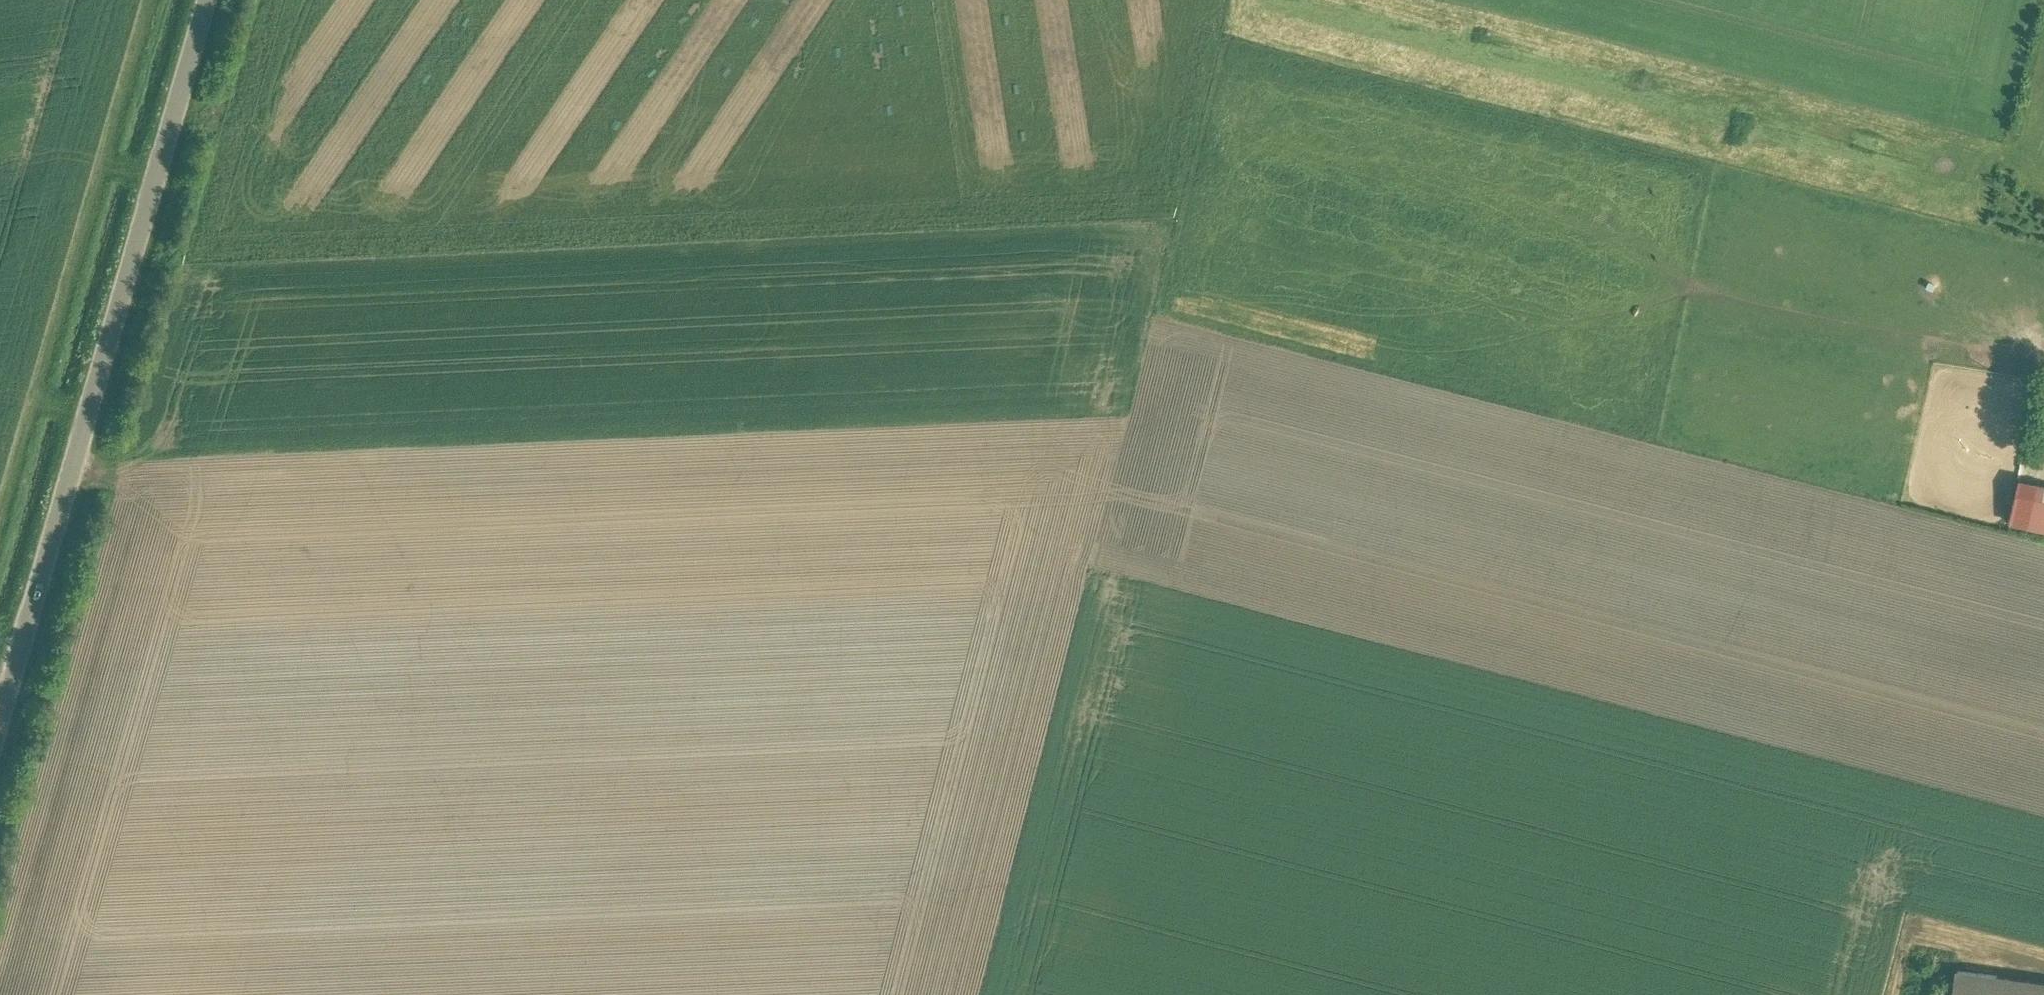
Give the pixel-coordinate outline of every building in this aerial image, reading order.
[(2034,481),(2025,522),(2043,526),(2043,483),(2034,481)] [(1953,968),(1949,994),(2043,994),(2043,980),(1953,968)]
